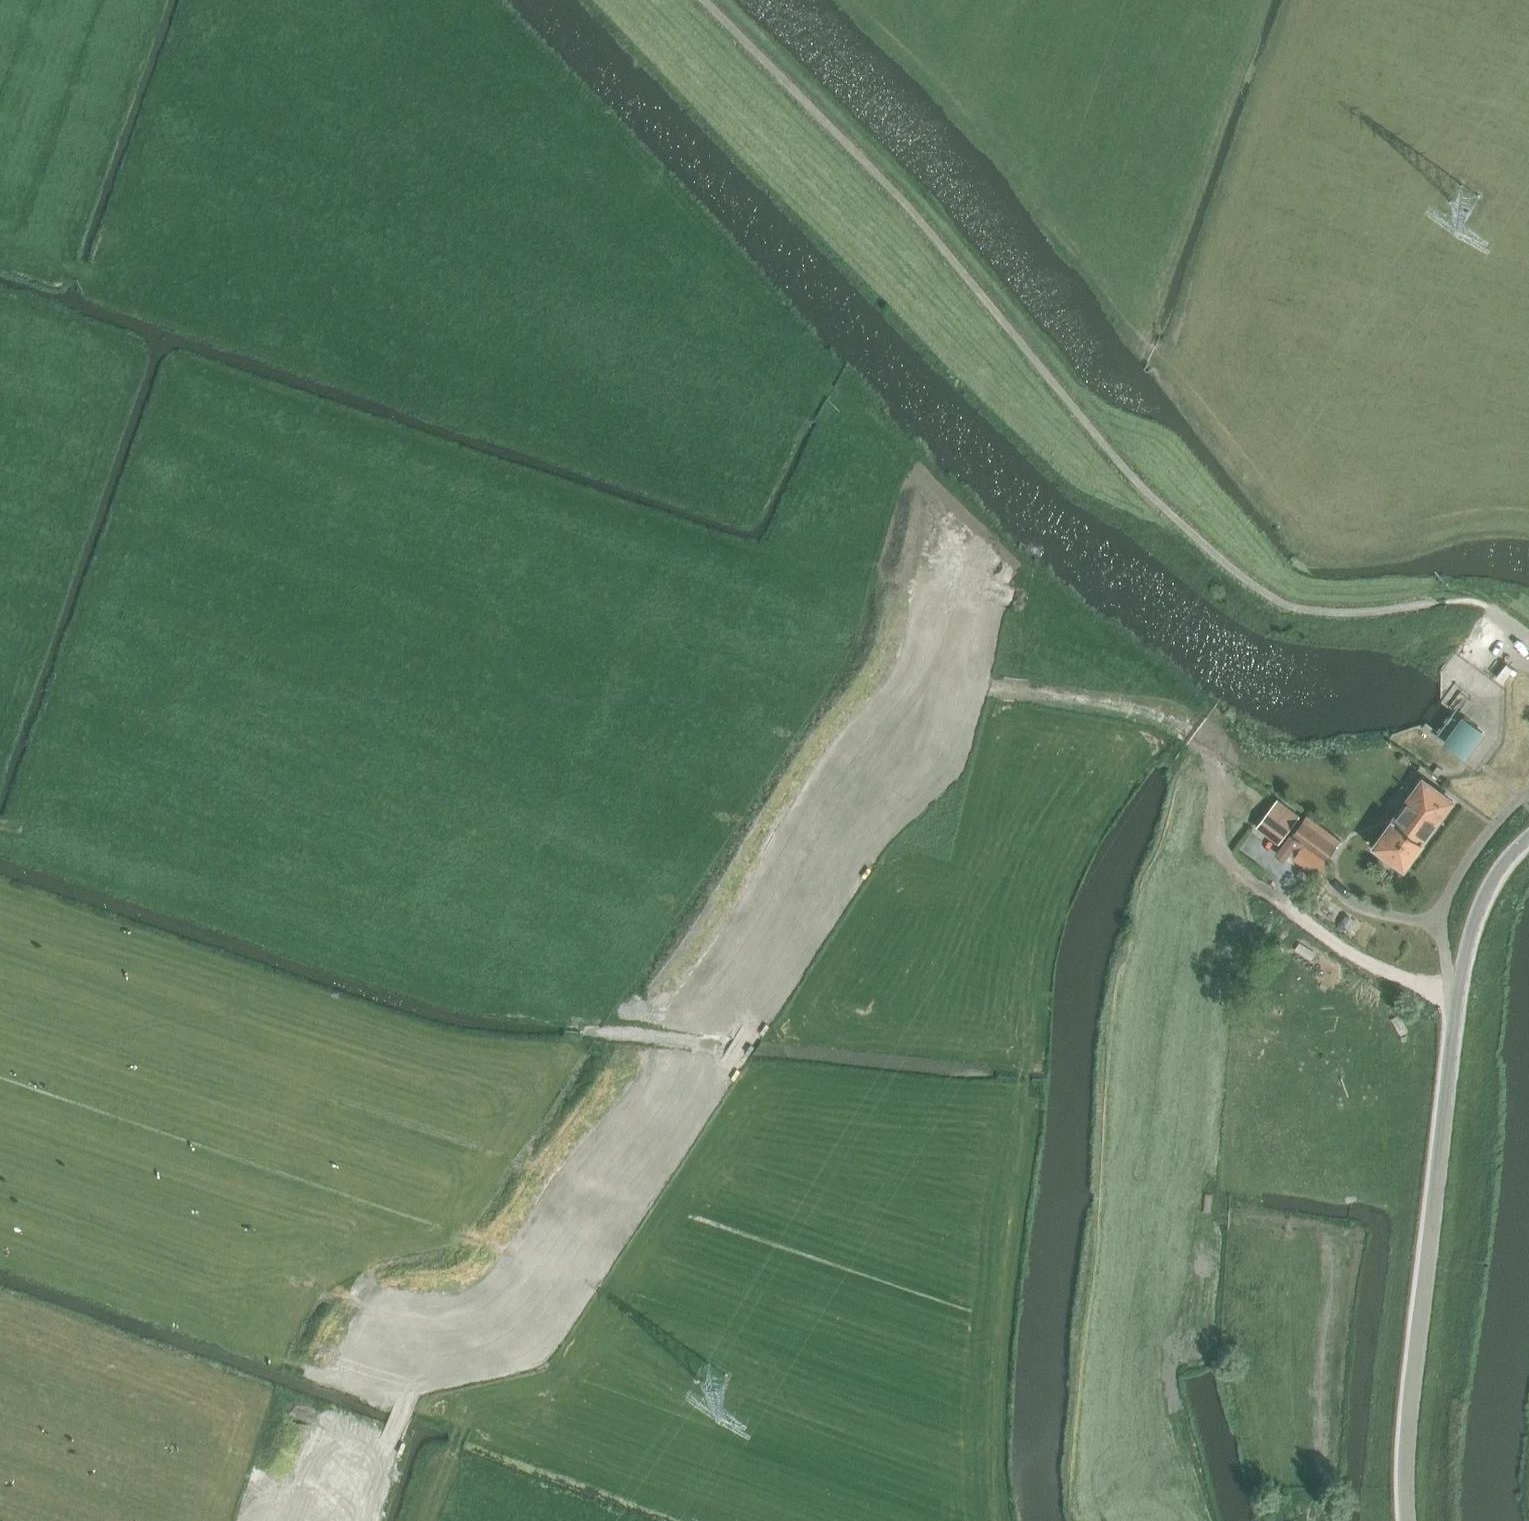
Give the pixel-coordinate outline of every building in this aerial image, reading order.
[(1463,719),(1445,743),(1465,758),(1485,731),(1465,716),(1463,719)] [(1374,845),(1405,867),(1453,801),(1423,779),(1374,845)] [(1279,844),(1296,821),(1273,804),(1256,826),(1279,844)] [(1292,834),(1326,859),(1341,840),(1307,815),(1292,834)] [(1327,862),(1303,845),(1294,858),(1317,875),(1327,862)] [(1407,1002),(1398,1008),(1409,1024),(1417,1018),(1407,1002)]
